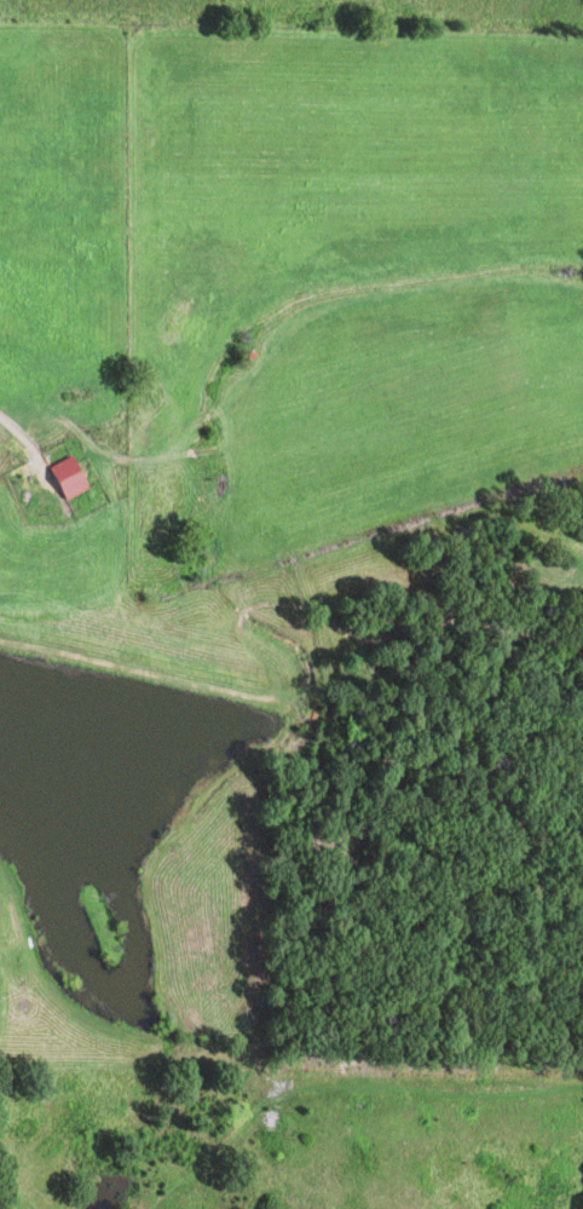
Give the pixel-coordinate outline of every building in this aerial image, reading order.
[(75,498),(99,489),(86,455),(63,464),(75,498)]
